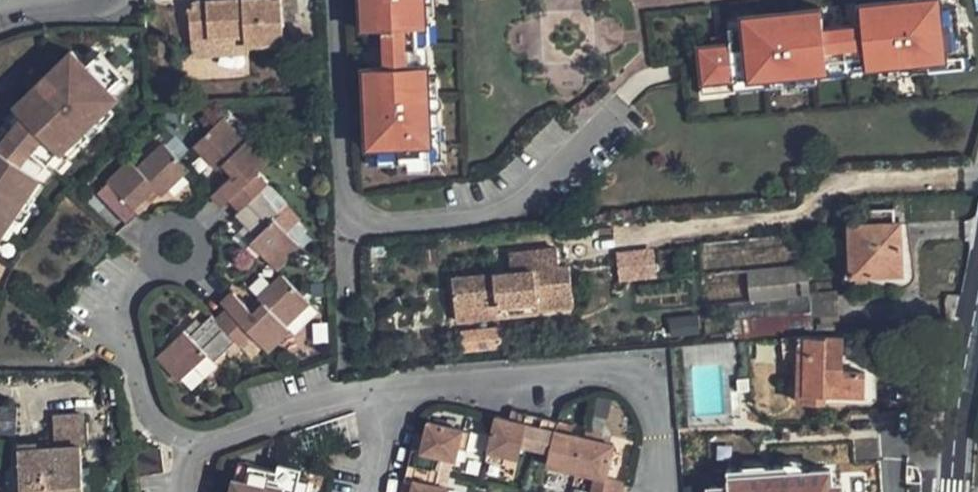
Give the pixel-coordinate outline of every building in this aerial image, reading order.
[(192,38),(251,33),(251,43),(285,40),(282,0),(222,0),(213,1),(189,4),(192,38)] [(378,161),(409,159),(410,168),(429,167),(429,159),(428,143),(430,143),(429,125),(440,124),(439,110),(429,111),(428,94),(439,93),(438,74),(427,75),(427,61),(417,62),(417,45),(416,25),(425,24),(425,12),(436,12),(435,0),(360,0),(361,29),(382,28),(383,65),(362,67),(364,98),(370,98),(385,96),(385,112),(370,113),(364,113),(365,147),(377,145),(378,161)] [(697,47),(700,83),(714,82),(715,90),(733,89),(732,77),(746,76),(746,79),(765,78),(766,86),(782,85),(781,76),(794,75),(795,83),(816,81),(815,73),(826,72),(825,60),(845,59),(864,57),(865,68),(877,67),(878,75),(898,74),(898,64),(911,63),(912,73),(929,71),(928,62),(944,61),(944,58),(961,57),(970,57),(969,34),(960,34),(958,6),(941,7),(940,0),(921,0),(922,18),(909,19),(908,6),(893,8),(892,1),(859,4),(860,25),(841,26),(822,28),(821,8),(788,11),(788,18),(775,19),(776,34),(761,35),(759,14),(741,16),(741,20),(726,22),(727,37),(728,44),(710,46),(697,47)] [(921,0),(907,0),(908,6),(909,19),(922,18),(921,0)] [(775,19),(775,12),(759,14),(761,35),(776,34),(775,19)] [(417,45),(426,44),(425,24),(416,25),(417,45)] [(251,33),(192,38),(193,58),(252,52),(251,43),(251,33)] [(710,46),(728,44),(727,37),(709,39),(710,46)] [(417,62),(427,61),(426,44),(417,45),(417,62)] [(5,232),(15,216),(8,211),(15,199),(23,204),(32,191),(25,186),(33,174),(31,172),(43,158),(54,145),(56,146),(66,136),(72,142),(85,128),(79,123),(91,112),(97,118),(109,106),(102,100),(110,92),(102,83),(115,71),(93,48),(81,61),(65,45),(43,67),(56,79),(45,90),(32,77),(10,100),(13,103),(0,119),(0,229),(5,232)] [(846,70),(865,68),(864,57),(845,59),(846,70)] [(929,71),(961,68),(961,57),(944,58),(944,61),(928,62),(929,71)] [(826,72),(846,70),(845,59),(825,60),(826,72)] [(898,74),(912,73),(911,63),(898,64),(898,74)] [(56,79),(43,67),(32,77),(45,90),(56,79)] [(102,83),(110,92),(124,79),(115,71),(102,83)] [(782,85),(795,83),(794,75),(781,76),(782,85)] [(733,89),(766,86),(765,78),(746,79),(746,76),(732,77),(733,89)] [(714,82),(700,83),(701,91),(715,90),(714,82)] [(429,111),(439,110),(443,106),(444,101),(442,97),(439,93),(428,94),(429,111)] [(385,96),(370,98),(370,113),(385,112),(385,96)] [(79,123),(85,128),(97,118),(91,112),(79,123)] [(272,264),(296,241),(284,228),(271,215),(277,209),(256,188),(263,182),(252,170),(266,156),(244,134),(240,138),(217,115),(189,142),(213,164),(219,159),(229,169),(223,175),(208,189),(219,201),(225,195),(236,206),(231,211),(241,221),(253,233),(246,239),(272,264)] [(428,143),(429,159),(442,157),(440,124),(429,125),(430,143),(428,143)] [(54,145),(43,158),(51,164),(72,142),(66,136),(56,146),(54,145)] [(104,201),(123,222),(134,211),(128,205),(150,184),(156,189),(182,165),(175,157),(159,141),(133,166),(127,159),(104,181),(115,191),(104,201)] [(377,145),(365,147),(366,162),(378,161),(377,145)] [(51,164),(43,158),(31,172),(33,174),(25,186),(32,191),(51,164)] [(219,159),(213,164),(223,175),(229,169),(219,159)] [(128,205),(134,211),(156,189),(150,184),(128,205)] [(8,211),(15,216),(23,204),(15,199),(8,211)] [(850,274),(904,272),(901,222),(895,223),(895,209),(865,210),(865,224),(847,225),(850,274)] [(253,233),(241,221),(235,227),(246,239),(253,233)] [(803,231),(701,244),(708,339),(839,328),(836,290),(808,293),(803,231)] [(500,270),(447,274),(451,320),(534,313),(534,308),(567,305),(564,264),(553,265),(552,245),(498,250),(500,270)] [(654,247),(615,251),(618,281),(657,278),(654,247)] [(170,338),(154,354),(178,377),(193,362),(204,351),(212,358),(233,336),(239,342),(248,332),(265,348),(287,326),(282,321),(306,298),(278,270),(255,294),(260,299),(251,309),(246,304),(230,288),(218,301),(223,306),(214,316),(208,311),(198,321),(187,332),(181,326),(170,338)] [(255,294),(246,304),(251,309),(260,299),(255,294)] [(181,326),(187,332),(198,321),(192,315),(181,326)] [(499,351),(499,328),(460,329),(460,352),(499,351)] [(849,336),(797,339),(799,365),(801,408),(828,407),(828,394),(840,394),(872,394),(870,353),(850,353),(849,336)] [(797,339),(777,341),(778,366),(799,365),(797,339)] [(193,362),(201,369),(212,358),(204,351),(193,362)] [(828,394),(828,407),(840,407),(840,394),(828,394)] [(519,421),(521,413),(506,409),(504,417),(519,421)] [(480,460),(500,464),(502,455),(512,457),(516,443),(545,450),(542,464),(590,474),(586,491),(619,491),(623,477),(602,473),(606,458),(610,441),(597,438),(581,435),(567,432),(552,429),(554,420),(521,413),(519,421),(504,417),(490,414),(480,460)] [(21,491),(83,491),(81,446),(86,446),(84,414),(53,416),(55,448),(19,450),(21,491)] [(446,485),(431,482),(437,455),(451,457),(455,443),(462,444),(466,426),(422,416),(420,430),(417,444),(408,442),(401,475),(410,477),(407,491),(444,491),(446,485)] [(581,435),(597,438),(598,430),(583,427),(581,435)] [(298,490),(294,490),(298,477),(301,465),(279,460),(277,469),(250,463),(246,479),(235,476),(231,491),(297,491),(298,490)] [(246,479),(250,463),(239,460),(235,476),(246,479)] [(783,472),(785,472),(793,479),(802,479),(802,473),(798,468),(792,466),(782,466),(783,472)] [(742,474),(744,474),(752,481),(760,481),(759,473),(765,473),(761,469),(755,467),(742,468),(742,474)] [(828,477),(793,479),(785,472),(783,472),(759,473),(760,481),(752,481),(744,474),(742,474),(725,475),(726,491),(829,491),(828,477)] [(310,479),(298,477),(294,490),(298,490),(297,491),(307,491),(310,479)]
